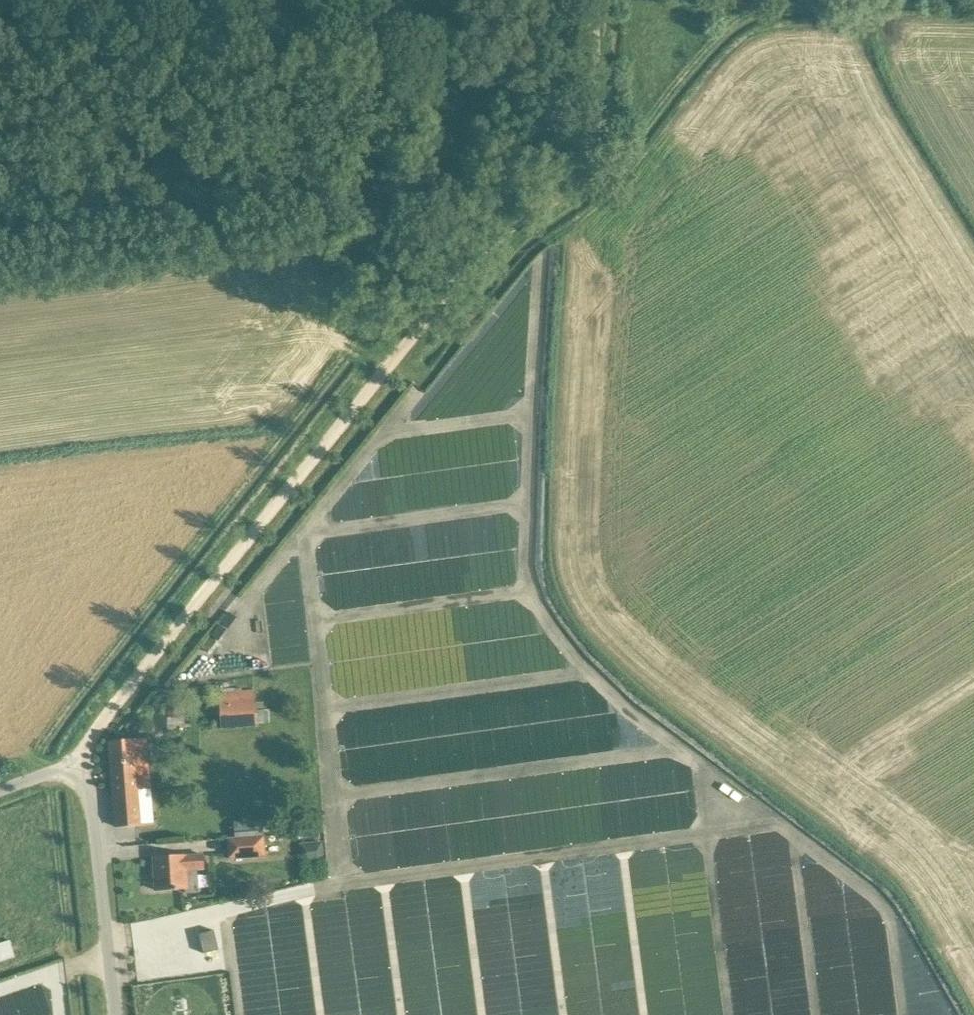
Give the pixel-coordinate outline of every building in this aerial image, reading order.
[(258,723),(256,699),(256,689),(219,692),(220,702),(222,725),(258,723)] [(167,708),(167,715),(172,720),(179,720),(183,715),(183,709),(178,704),(172,704),(167,708)] [(136,825),(143,824),(139,768),(148,767),(146,739),(109,742),(116,826),(136,825)] [(262,819),(235,821),(236,838),(264,836),(262,819)] [(229,859),(265,857),(264,836),(236,838),(228,839),(229,859)] [(319,860),(321,857),(324,854),(322,842),(301,844),(302,857),(307,860),(319,860)] [(187,893),(198,892),(197,869),(204,869),(203,854),(159,857),(160,873),(155,873),(156,890),(174,889),(174,890),(177,890),(177,889),(187,888),(187,893)] [(214,930),(199,934),(203,953),(219,949),(214,930)] [(0,944),(0,961),(15,956),(10,941),(0,944)]
